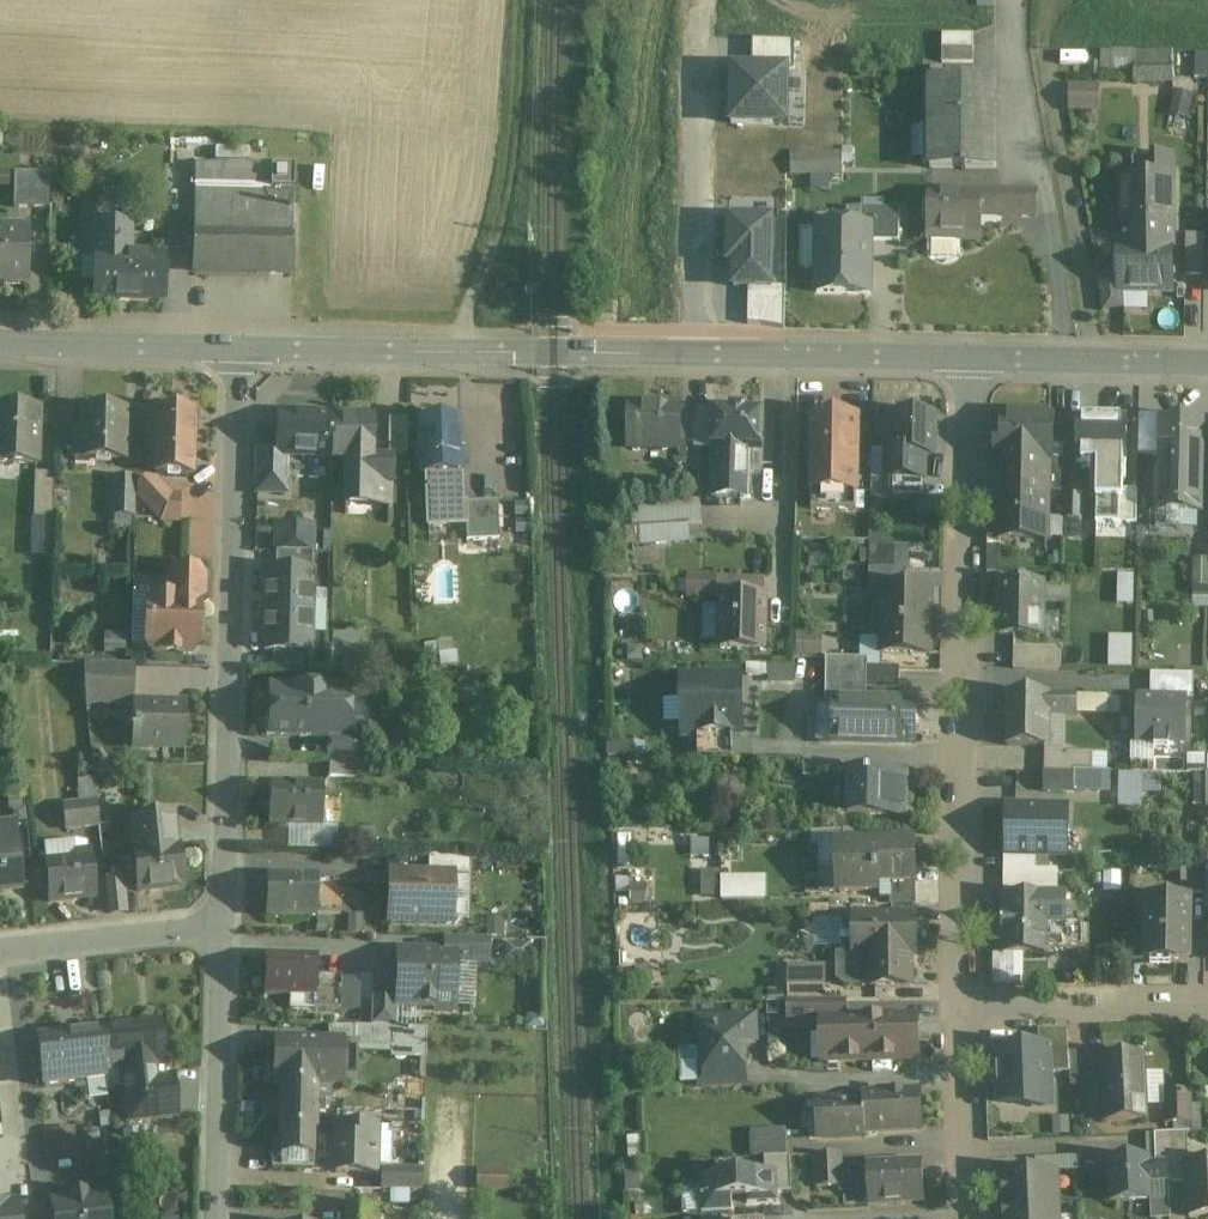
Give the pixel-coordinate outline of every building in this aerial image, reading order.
[(941,32),(941,60),(972,60),(973,33),(941,32)] [(751,44),(751,75),(785,76),(793,76),(794,44),(751,44)] [(1134,50),(1112,50),(1112,71),(1128,71),(1134,70),(1134,50)] [(1171,51),(1134,50),(1134,70),(1134,82),(1171,83),(1171,51)] [(1194,78),(1207,78),(1207,50),(1194,50),(1194,78)] [(751,75),(733,75),(732,129),(784,130),(785,76),(751,75)] [(994,82),(929,81),(929,167),(961,168),(961,170),(964,170),(964,167),(994,168),(994,82)] [(1068,110),(1097,109),(1096,84),(1067,86),(1068,110)] [(1189,115),(1193,92),(1174,89),(1170,112),(1189,115)] [(842,174),(842,153),(791,154),(791,174),(842,174)] [(294,167),(194,164),(192,272),(291,274),(294,167)] [(50,174),(14,173),(13,207),(49,208),(50,174)] [(1171,177),(1123,177),(1123,247),(1119,246),(1119,289),(1170,290),(1171,249),(1173,249),(1173,247),(1171,177)] [(964,193),(928,192),(927,240),(928,240),(929,234),(955,235),(955,240),(980,241),(981,210),(1000,211),(1000,216),(1036,217),(1036,193),(964,191),(964,193)] [(130,228),(113,228),(113,208),(82,207),(81,256),(95,256),(94,298),(128,298),(129,257),(130,228)] [(899,210),(862,209),(861,226),(870,226),(870,241),(899,242),(899,210)] [(773,227),(728,225),(727,270),(732,271),(732,294),(749,294),(771,295),(771,292),(773,227)] [(861,226),(846,226),(846,231),(821,231),(821,269),(817,269),(817,293),(869,294),(870,241),(870,226),(861,226)] [(0,232),(0,286),(26,287),(27,233),(0,232)] [(165,258),(129,257),(128,298),(163,300),(165,258)] [(1204,261),(1186,261),(1185,299),(1203,299),(1204,261)] [(783,292),(771,292),(771,295),(749,294),(749,326),(762,327),(782,330),(783,292)] [(681,407),(630,406),(629,448),(680,450),(680,443),(681,410),(681,407)] [(0,407),(0,465),(37,467),(38,424),(34,424),(34,409),(0,407)] [(125,411),(99,410),(99,413),(99,430),(75,429),(74,450),(74,460),(124,462),(125,411)] [(697,410),(681,410),(680,443),(696,443),(697,410)] [(99,413),(56,411),(55,450),(74,450),(75,429),(99,430),(99,413)] [(194,412),(147,411),(146,443),(154,443),(154,474),(192,475),(194,412)] [(762,413),(715,412),(711,498),(749,500),(751,452),(761,452),(762,413)] [(935,415),(895,414),(894,451),(886,451),(885,480),(893,480),(893,498),(924,498),(925,454),(933,455),(935,415)] [(332,457),(334,417),(279,415),(277,452),(277,455),(286,455),(332,457)] [(445,415),(430,415),(430,418),(420,419),(422,475),(427,475),(461,474),(466,474),(465,449),(459,450),(455,417),(445,418),(445,415)] [(857,416),(812,415),(810,510),(855,511),(857,416)] [(372,417),(334,416),(334,417),(332,457),(346,457),(345,505),(348,505),(348,496),(367,497),(367,506),(389,506),(389,484),(391,484),(391,460),(371,459),(372,417)] [(1051,417),(1003,416),(1002,462),(1011,462),(1010,479),(1049,480),(1063,481),(1064,464),(1066,464),(1066,446),(1051,446),(1052,419),(1051,419),(1051,417)] [(407,419),(388,418),(387,457),(406,457),(407,419)] [(1127,419),(1078,418),(1077,463),(1097,463),(1096,498),(1119,499),(1119,490),(1119,479),(1126,480),(1127,419)] [(1202,422),(1161,420),(1161,421),(1161,439),(1160,469),(1160,470),(1181,470),(1180,512),(1199,512),(1202,422)] [(1161,421),(1138,421),(1137,450),(1154,451),(1155,439),(1161,439),(1161,421)] [(886,451),(871,450),(871,480),(885,480),(886,451)] [(286,494),(286,455),(277,455),(277,452),(258,451),(256,493),(286,494)] [(1181,470),(1160,470),(1160,469),(1157,468),(1155,511),(1180,512),(1181,470)] [(54,474),(35,474),(33,518),(53,519),(54,474)] [(461,474),(427,475),(429,514),(461,513),(461,474)] [(1081,477),(1065,476),(1065,519),(1080,519),(1081,477)] [(134,479),(115,478),(115,530),(133,530),(134,479)] [(1049,480),(1010,479),(1010,498),(1048,500),(1048,497),(1048,494),(1049,490),(1049,482),(1049,480)] [(171,498),(155,481),(145,480),(138,487),(138,496),(161,521),(178,521),(178,499),(171,498)] [(1137,490),(1119,490),(1119,499),(1096,498),(1096,522),(1136,523),(1137,490)] [(1048,500),(1010,498),(998,498),(997,541),(1047,541),(1048,500)] [(512,499),(513,526),(528,526),(527,499),(512,499)] [(498,502),(465,503),(467,541),(499,540),(498,502)] [(700,504),(639,507),(640,517),(640,526),(689,524),(700,523),(700,504)] [(689,524),(640,526),(641,543),(689,540),(689,524)] [(312,552),(276,551),(276,570),(311,571),(312,552)] [(276,570),(266,570),(265,610),(310,612),(311,571),(276,570)] [(906,571),(869,570),(868,592),(882,593),(883,588),(906,588),(906,571)] [(196,571),(178,571),(171,578),(170,599),(194,600),(193,615),(203,607),(203,579),(196,571)] [(716,578),(687,578),(687,598),(716,598),(716,597),(716,578)] [(760,580),(716,578),(716,597),(721,598),(760,598),(760,580)] [(1026,581),(1020,581),(1020,583),(1000,583),(1000,615),(999,636),(1040,636),(1041,584),(1026,583),(1026,581)] [(906,588),(883,588),(882,593),(881,655),(930,656),(931,589),(906,588)] [(760,598),(721,598),(720,648),(764,649),(765,599),(760,598)] [(170,599),(156,599),(148,606),(147,645),(154,652),(189,653),(197,646),(197,635),(193,631),(193,615),(194,600),(170,599)] [(310,612),(265,610),(264,650),(274,651),(309,652),(310,612)] [(104,633),(104,650),(125,650),(125,633),(104,633)] [(1132,665),(1133,634),(1109,634),(1108,665),(1132,665)] [(1061,649),(1014,648),(1013,671),(1060,672),(1061,649)] [(309,652),(274,651),(273,669),(309,670),(309,652)] [(867,660),(825,658),(825,702),(839,702),(839,701),(866,701),(866,690),(866,668),(867,668),(867,660)] [(131,666),(84,664),(83,685),(130,687),(131,666)] [(793,667),(770,666),(769,682),(792,682),(793,667)] [(867,668),(866,668),(866,690),(899,690),(899,669),(867,668)] [(1152,675),(1151,700),(1185,700),(1194,701),(1194,676),(1152,675)] [(707,681),(707,678),(682,679),(683,724),(681,726),(681,734),(686,739),(694,739),(698,734),(732,734),(742,733),(741,680),(707,681)] [(345,688),(271,687),(271,713),(267,713),(266,714),(266,735),(267,736),(330,737),(330,736),(348,737),(348,718),(345,715),(345,706),(349,703),(349,691),(345,688)] [(1048,694),(1007,694),(1007,716),(1004,717),(1004,726),(1007,728),(1006,746),(1047,747),(1048,714),(1076,714),(1077,696),(1048,695),(1048,694)] [(1109,695),(1109,713),(1122,713),(1122,696),(1109,695)] [(1151,700),(1140,700),(1140,744),(1155,744),(1155,749),(1170,749),(1170,744),(1185,745),(1185,700),(1151,700)] [(866,701),(839,701),(839,702),(839,743),(915,745),(916,703),(866,701)] [(186,706),(133,704),(132,747),(185,749),(186,706)] [(732,734),(698,734),(698,758),(733,758),(732,734)] [(615,764),(650,764),(650,741),(615,741),(615,764)] [(356,749),(329,747),(328,762),(356,763),(356,749)] [(1092,753),(1044,752),(1044,774),(1071,774),(1071,771),(1092,771),(1092,753)] [(841,761),(804,760),(804,778),(841,779),(841,761)] [(356,763),(328,762),(328,777),(355,778),(356,763)] [(1071,774),(1044,774),(1044,792),(1072,793),(1072,788),(1109,788),(1110,771),(1092,771),(1071,771),(1071,774)] [(1144,805),(1144,792),(1162,792),(1163,771),(1119,771),(1119,804),(1144,805)] [(1206,773),(1194,773),(1194,803),(1205,803),(1206,773)] [(903,776),(851,775),(850,787),(853,787),(852,816),(849,816),(849,817),(906,818),(906,797),(903,797),(903,776)] [(322,786),(270,785),(269,826),(321,828),(322,786)] [(95,790),(76,792),(78,803),(96,802),(95,790)] [(78,803),(59,805),(61,830),(99,826),(96,802),(78,803)] [(1069,808),(1006,807),(1005,856),(1069,857),(1069,808)] [(172,816),(133,821),(137,854),(136,855),(177,851),(177,850),(176,850),(172,816)] [(3,893),(3,889),(21,886),(14,826),(0,828),(0,893),(3,893)] [(372,830),(337,830),(337,846),(372,847),(372,830)] [(868,845),(868,847),(855,847),(855,846),(836,846),(837,893),(880,892),(879,884),(889,884),(915,883),(914,844),(890,845),(890,847),(880,847),(880,845),(868,845)] [(177,851),(136,855),(141,899),(161,897),(160,889),(181,887),(177,851)] [(76,861),(45,865),(49,905),(95,899),(90,852),(75,853),(76,861)] [(471,857),(428,856),(428,874),(451,874),(471,875),(471,857)] [(1193,869),(1181,869),(1181,883),(1192,883),(1193,869)] [(1205,869),(1193,869),(1192,883),(1192,894),(1205,894),(1205,869)] [(1046,871),(1046,872),(1005,872),(1005,897),(1006,897),(1006,891),(1056,891),(1056,871),(1046,871)] [(428,874),(390,873),(388,922),(452,923),(453,899),(450,896),(451,874),(428,874)] [(720,874),(719,899),(768,900),(768,875),(720,874)] [(318,877),(268,876),(267,917),(317,918),(318,877)] [(916,906),(915,883),(889,884),(890,906),(916,906)] [(1005,897),(1004,897),(1004,917),(1002,917),(1002,934),(1004,934),(1003,954),(1047,954),(1047,951),(1083,951),(1083,925),(1066,925),(1066,897),(1006,897),(1005,897)] [(1190,899),(1147,898),(1146,961),(1189,961),(1190,899)] [(915,918),(854,919),(854,957),(855,957),(855,979),(864,979),(871,986),(871,988),(910,988),(910,957),(915,957),(915,935),(913,935),(913,925),(915,925),(915,918)] [(1144,959),(1143,934),(1130,934),(1131,959),(1144,959)] [(398,951),(397,1006),(454,1007),(455,962),(488,963),(489,939),(446,938),(445,952),(398,951)] [(316,958),(266,957),(265,996),(313,997),(315,997),(316,978),(316,958)] [(824,1003),(823,970),(790,971),(790,1003),(824,1003)] [(341,978),(316,978),(315,997),(313,997),(313,1010),(341,1011),(341,978)] [(359,979),(341,978),(341,1011),(359,1011),(359,979)] [(824,1003),(790,1003),(790,1020),(823,1019),(844,1019),(844,1020),(845,1020),(844,1003),(827,1003),(824,1003)] [(753,1017),(695,1020),(697,1052),(705,1052),(706,1068),(743,1066),(743,1064),(745,1062),(746,1061),(746,1060),(747,1057),(747,1055),(746,1053),(743,1050),(742,1043),(754,1043),(753,1017)] [(917,1017),(863,1018),(863,1019),(864,1061),(918,1060),(917,1017)] [(844,1020),(844,1019),(823,1019),(824,1039),(828,1044),(831,1056),(837,1062),(864,1061),(863,1019),(845,1020),(844,1020)] [(161,1023),(104,1031),(108,1069),(105,1069),(105,1070),(108,1090),(121,1088),(122,1105),(123,1105),(125,1122),(177,1117),(173,1081),(156,1083),(154,1064),(165,1063),(161,1023)] [(426,1029),(355,1027),(354,1046),(391,1047),(390,1054),(426,1055),(426,1029)] [(1068,1052),(1067,1030),(1038,1030),(1039,1047),(1047,1047),(1049,1074),(1069,1073),(1068,1052)] [(104,1031),(37,1037),(42,1087),(89,1082),(88,1072),(105,1070),(105,1069),(108,1069),(104,1031)] [(343,1041),(275,1039),(275,1069),(282,1069),(282,1067),(317,1068),(316,1083),(342,1084),(343,1041)] [(1039,1047),(1012,1048),(1007,1053),(998,1054),(1000,1102),(1025,1102),(1031,1108),(1050,1108),(1049,1074),(1047,1047),(1039,1047)] [(1086,1051),(1068,1052),(1069,1073),(1069,1081),(1087,1080),(1086,1051)] [(682,1055),(683,1081),(695,1081),(694,1054),(682,1055)] [(1141,1056),(1102,1057),(1104,1122),(1144,1121),(1141,1056)] [(743,1066),(706,1068),(706,1073),(701,1073),(701,1089),(744,1087),(743,1066)] [(317,1068),(282,1067),(282,1069),(280,1143),(280,1145),(315,1146),(315,1143),(316,1114),(324,1114),(325,1100),(316,1099),(316,1083),(317,1068)] [(919,1093),(862,1096),(862,1100),(865,1134),(921,1131),(919,1093)] [(1189,1094),(1164,1095),(1166,1124),(1190,1123),(1189,1094)] [(862,1100),(822,1101),(824,1139),(865,1138),(865,1137),(865,1134),(862,1100)] [(46,1160),(79,1158),(77,1125),(44,1127),(46,1160)] [(377,1130),(342,1130),(342,1143),(338,1144),(337,1170),(337,1176),(376,1176),(377,1130)] [(786,1130),(753,1132),(754,1158),(787,1156),(786,1130)] [(1187,1133),(1153,1134),(1155,1164),(1167,1164),(1166,1151),(1188,1150),(1187,1133)] [(315,1143),(315,1146),(280,1145),(280,1143),(275,1143),(274,1169),(325,1170),(326,1143),(315,1143)] [(338,1144),(326,1143),(325,1170),(337,1170),(338,1144)] [(1188,1150),(1166,1151),(1167,1164),(1168,1183),(1168,1185),(1186,1184),(1186,1166),(1188,1165),(1188,1150)] [(841,1156),(814,1157),(816,1190),(843,1189),(841,1156)] [(1079,1157),(1062,1158),(1063,1172),(1080,1172),(1079,1157)] [(1148,1159),(1108,1161),(1110,1203),(1150,1201),(1149,1184),(1168,1183),(1167,1164),(1155,1164),(1148,1165),(1148,1159)] [(922,1164),(866,1167),(868,1205),(924,1202),(922,1164)] [(1186,1166),(1186,1184),(1188,1218),(1207,1217),(1207,1164),(1188,1165),(1186,1166)] [(423,1169),(383,1169),(382,1190),(423,1191),(423,1169)] [(777,1172),(700,1176),(702,1214),(732,1213),(732,1198),(747,1197),(747,1204),(778,1202),(777,1172)] [(1050,1173),(1001,1175),(1002,1196),(998,1196),(998,1205),(1056,1203),(1055,1189),(1050,1184),(1050,1173)] [(53,1201),(53,1204),(55,1218),(108,1218),(105,1195),(87,1197),(87,1193),(70,1195),(70,1199),(53,1201)] [(0,1204),(0,1218),(20,1218),(19,1202),(0,1204)] [(998,1205),(999,1214),(1003,1214),(1004,1218),(1055,1218),(1057,1217),(1056,1203),(998,1205)] [(53,1204),(34,1206),(35,1218),(55,1218),(53,1204)]
